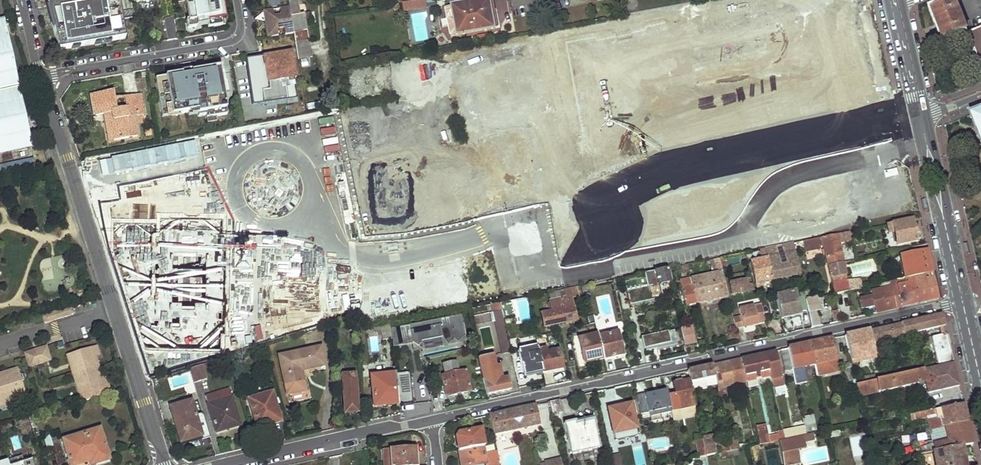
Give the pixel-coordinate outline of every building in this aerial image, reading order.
[(87,18),(89,17),(91,16),(93,14),(93,12),(93,5),(95,4),(95,0),(69,0),(72,20),(87,18)] [(189,27),(221,22),(220,19),(224,18),(220,0),(184,0),(189,27)] [(309,40),(304,14),(299,14),(297,0),(288,0),(289,6),(294,33),(295,42),(309,40)] [(447,18),(441,19),(443,27),(449,26),(450,36),(457,34),(458,36),(494,28),(489,0),(483,0),(453,5),(453,7),(446,8),(447,18)] [(933,12),(944,43),(969,34),(956,2),(933,12)] [(427,3),(403,4),(403,11),(427,11),(427,3)] [(285,34),(294,33),(289,6),(280,8),(281,14),(274,15),(273,9),(265,11),(269,37),(277,35),(276,30),(284,28),(285,34)] [(165,20),(168,42),(176,40),(172,18),(165,20)] [(32,148),(4,20),(0,21),(0,155),(32,148)] [(969,34),(980,65),(980,29),(969,34)] [(298,59),(312,57),(309,40),(295,42),(298,59)] [(290,53),(246,59),(252,104),(297,98),(290,53)] [(228,103),(221,64),(156,77),(163,116),(228,103)] [(135,113),(142,112),(140,95),(125,98),(126,109),(117,110),(114,92),(92,96),(94,116),(105,115),(111,114),(113,121),(109,121),(112,141),(136,137),(133,118),(135,118),(135,113)] [(972,115),(980,136),(980,111),(972,115)] [(912,219),(892,223),(893,229),(896,245),(918,241),(917,233),(918,232),(917,226),(913,227),(912,219)] [(823,246),(827,265),(843,262),(838,241),(850,239),(850,235),(849,232),(821,237),(802,241),(805,252),(820,249),(820,246),(823,246)] [(792,243),(781,245),(785,264),(780,265),(777,255),(774,256),(773,252),(766,254),(772,280),(799,274),(793,246),(792,243)] [(774,256),(777,255),(775,247),(765,249),(766,254),(773,252),(774,256)] [(765,249),(759,250),(761,258),(749,261),(754,284),(772,280),(766,254),(765,249)] [(932,272),(927,250),(900,256),(904,278),(904,279),(917,276),(932,272)] [(38,262),(48,293),(68,286),(65,279),(73,277),(65,253),(38,262)] [(691,287),(695,304),(728,296),(723,276),(719,258),(709,260),(710,267),(711,267),(712,269),(714,269),(715,272),(690,278),(691,287)] [(827,265),(829,276),(845,273),(843,262),(827,265)] [(687,265),(676,267),(677,273),(688,271),(687,265)] [(667,269),(649,272),(650,276),(652,276),(654,285),(657,285),(670,283),(667,269)] [(932,272),(917,276),(918,280),(869,291),(870,296),(859,299),(861,308),(873,305),(875,313),(938,299),(932,272)] [(848,291),(861,288),(859,278),(862,277),(861,274),(852,276),(853,280),(847,281),(848,291)] [(695,304),(691,287),(690,278),(689,276),(678,279),(685,306),(695,304)] [(613,280),(615,292),(625,290),(623,278),(613,280)] [(728,282),(730,294),(752,289),(750,278),(728,282)] [(847,281),(846,279),(831,282),(833,294),(834,294),(848,291),(847,281)] [(648,285),(625,290),(628,309),(653,303),(648,285)] [(576,287),(553,292),(555,301),(578,296),(576,287)] [(775,296),(781,319),(802,314),(795,292),(775,296)] [(499,303),(491,305),(501,353),(509,352),(499,303)] [(747,326),(765,322),(760,303),(738,308),(740,317),(742,323),(747,326)] [(557,311),(556,307),(553,308),(554,311),(540,314),(543,326),(575,320),(572,308),(557,311)] [(811,327),(819,326),(815,310),(813,311),(813,307),(807,309),(811,327)] [(841,321),(838,309),(832,311),(834,322),(841,321)] [(871,329),(874,342),(946,327),(943,313),(871,329)] [(417,346),(422,341),(439,337),(445,344),(453,338),(456,342),(464,335),(461,316),(390,330),(392,348),(412,344),(417,346)] [(735,329),(747,326),(742,323),(740,317),(733,318),(735,329)] [(790,332),(804,327),(801,317),(787,322),(790,332)] [(390,330),(390,325),(373,328),(374,342),(391,340),(390,330)] [(680,328),(684,346),(695,343),(691,326),(680,328)] [(645,352),(684,343),(680,329),(642,337),(645,352)] [(845,335),(848,347),(866,343),(868,351),(875,350),(874,342),(871,329),(845,335)] [(597,337),(603,359),(622,354),(616,332),(597,337)] [(597,337),(597,334),(578,339),(583,363),(603,359),(597,337)] [(936,364),(936,367),(955,363),(949,337),(945,334),(933,337),(938,364),(936,364)] [(810,343),(815,363),(837,358),(834,346),(832,346),(831,338),(810,343)] [(789,347),(794,369),(815,364),(815,363),(810,343),(789,347)] [(542,372),(535,345),(518,349),(523,376),(542,372)] [(96,347),(90,348),(93,358),(99,356),(96,347)] [(782,349),(786,369),(794,369),(789,347),(782,349)] [(28,353),(32,367),(48,361),(44,348),(28,353)] [(93,358),(90,348),(70,355),(74,366),(71,367),(75,383),(78,382),(82,394),(102,388),(99,378),(93,358)] [(301,372),(324,367),(320,349),(279,357),(285,387),(303,384),(301,372)] [(545,357),(539,358),(542,372),(561,368),(557,350),(544,353),(545,357)] [(772,376),(775,386),(784,384),(777,350),(767,352),(772,376)] [(742,358),(747,381),(772,376),(767,352),(742,358)] [(478,358),(486,395),(511,389),(508,377),(502,378),(498,365),(495,366),(492,355),(478,358)] [(716,376),(719,390),(723,389),(723,386),(747,381),(742,358),(713,365),(716,376)] [(435,387),(442,386),(445,396),(469,391),(465,370),(457,372),(454,362),(442,365),(444,375),(433,377),(435,387)] [(913,364),(914,372),(924,370),(922,362),(913,364)] [(857,385),(860,397),(919,385),(918,379),(925,378),(927,383),(929,394),(960,387),(955,363),(936,367),(924,370),(914,372),(906,374),(882,379),(857,384),(857,385)] [(193,384),(205,380),(201,365),(189,369),(193,384)] [(691,379),(691,382),(716,376),(713,365),(688,370),(691,379)] [(845,367),(849,386),(857,385),(857,384),(855,376),(853,366),(845,367)] [(880,371),(882,379),(906,374),(905,366),(880,371)] [(18,369),(9,372),(9,374),(0,377),(0,402),(26,394),(18,369)] [(855,376),(857,384),(882,379),(880,371),(855,376)] [(409,372),(395,374),(398,404),(413,402),(409,372)] [(398,404),(395,374),(371,377),(373,407),(398,404)] [(105,376),(99,378),(102,388),(108,386),(105,376)] [(342,414),(356,413),(353,376),(340,377),(342,414)] [(672,411),(674,420),(698,415),(691,382),(691,379),(673,383),(674,388),(667,390),(672,411)] [(255,429),(278,423),(270,395),(269,395),(267,387),(247,393),(249,400),(246,400),(255,429)] [(659,390),(638,395),(642,414),(650,412),(651,416),(672,411),(667,390),(659,391),(659,390)] [(215,434),(239,427),(228,391),(205,398),(215,434)] [(0,402),(0,406),(16,401),(15,398),(0,402)] [(549,402),(552,413),(562,411),(560,399),(549,402)] [(182,446),(209,439),(202,415),(194,416),(190,403),(168,409),(172,425),(175,424),(182,446)] [(490,415),(494,434),(541,424),(536,404),(490,415)] [(614,433),(617,443),(637,439),(635,429),(637,429),(631,404),(609,408),(614,433)] [(931,430),(968,424),(966,415),(964,405),(912,415),(913,420),(929,417),(929,416),(937,415),(938,418),(929,420),(931,430)] [(806,426),(808,433),(821,430),(820,423),(816,424),(812,410),(803,412),(806,426)] [(887,412),(888,419),(896,418),(894,411),(887,412)] [(565,422),(571,452),(601,446),(595,418),(578,422),(577,419),(565,422)] [(33,440),(36,439),(37,438),(31,419),(15,424),(20,437),(31,434),(33,440)] [(757,426),(761,444),(768,443),(764,424),(757,426)] [(785,430),(787,439),(807,435),(808,435),(808,433),(806,426),(785,430)] [(457,435),(459,449),(482,444),(485,444),(481,428),(460,432),(457,435)] [(111,460),(100,429),(64,440),(72,464),(74,464),(90,460),(91,462),(95,461),(96,464),(111,460)] [(729,439),(732,450),(739,449),(745,448),(744,443),(738,443),(736,433),(728,435),(729,439)] [(10,437),(14,450),(21,448),(18,435),(10,437)] [(703,437),(707,455),(714,454),(711,436),(703,437)] [(807,436),(797,438),(799,450),(808,448),(808,441),(807,436)] [(707,455),(703,437),(695,439),(699,457),(707,455)] [(780,442),(783,455),(800,452),(799,450),(797,438),(780,442)] [(721,444),(723,452),(732,450),(729,439),(722,440),(723,444),(721,444)] [(482,444),(459,449),(463,464),(465,464),(485,461),(486,464),(501,464),(499,454),(498,449),(497,449),(486,451),(483,451),(482,444)] [(392,464),(418,464),(417,446),(390,447),(392,464)] [(936,464),(966,464),(962,448),(961,447),(933,452),(936,464)] [(785,464),(787,464),(802,462),(800,452),(783,455),(785,464)]
